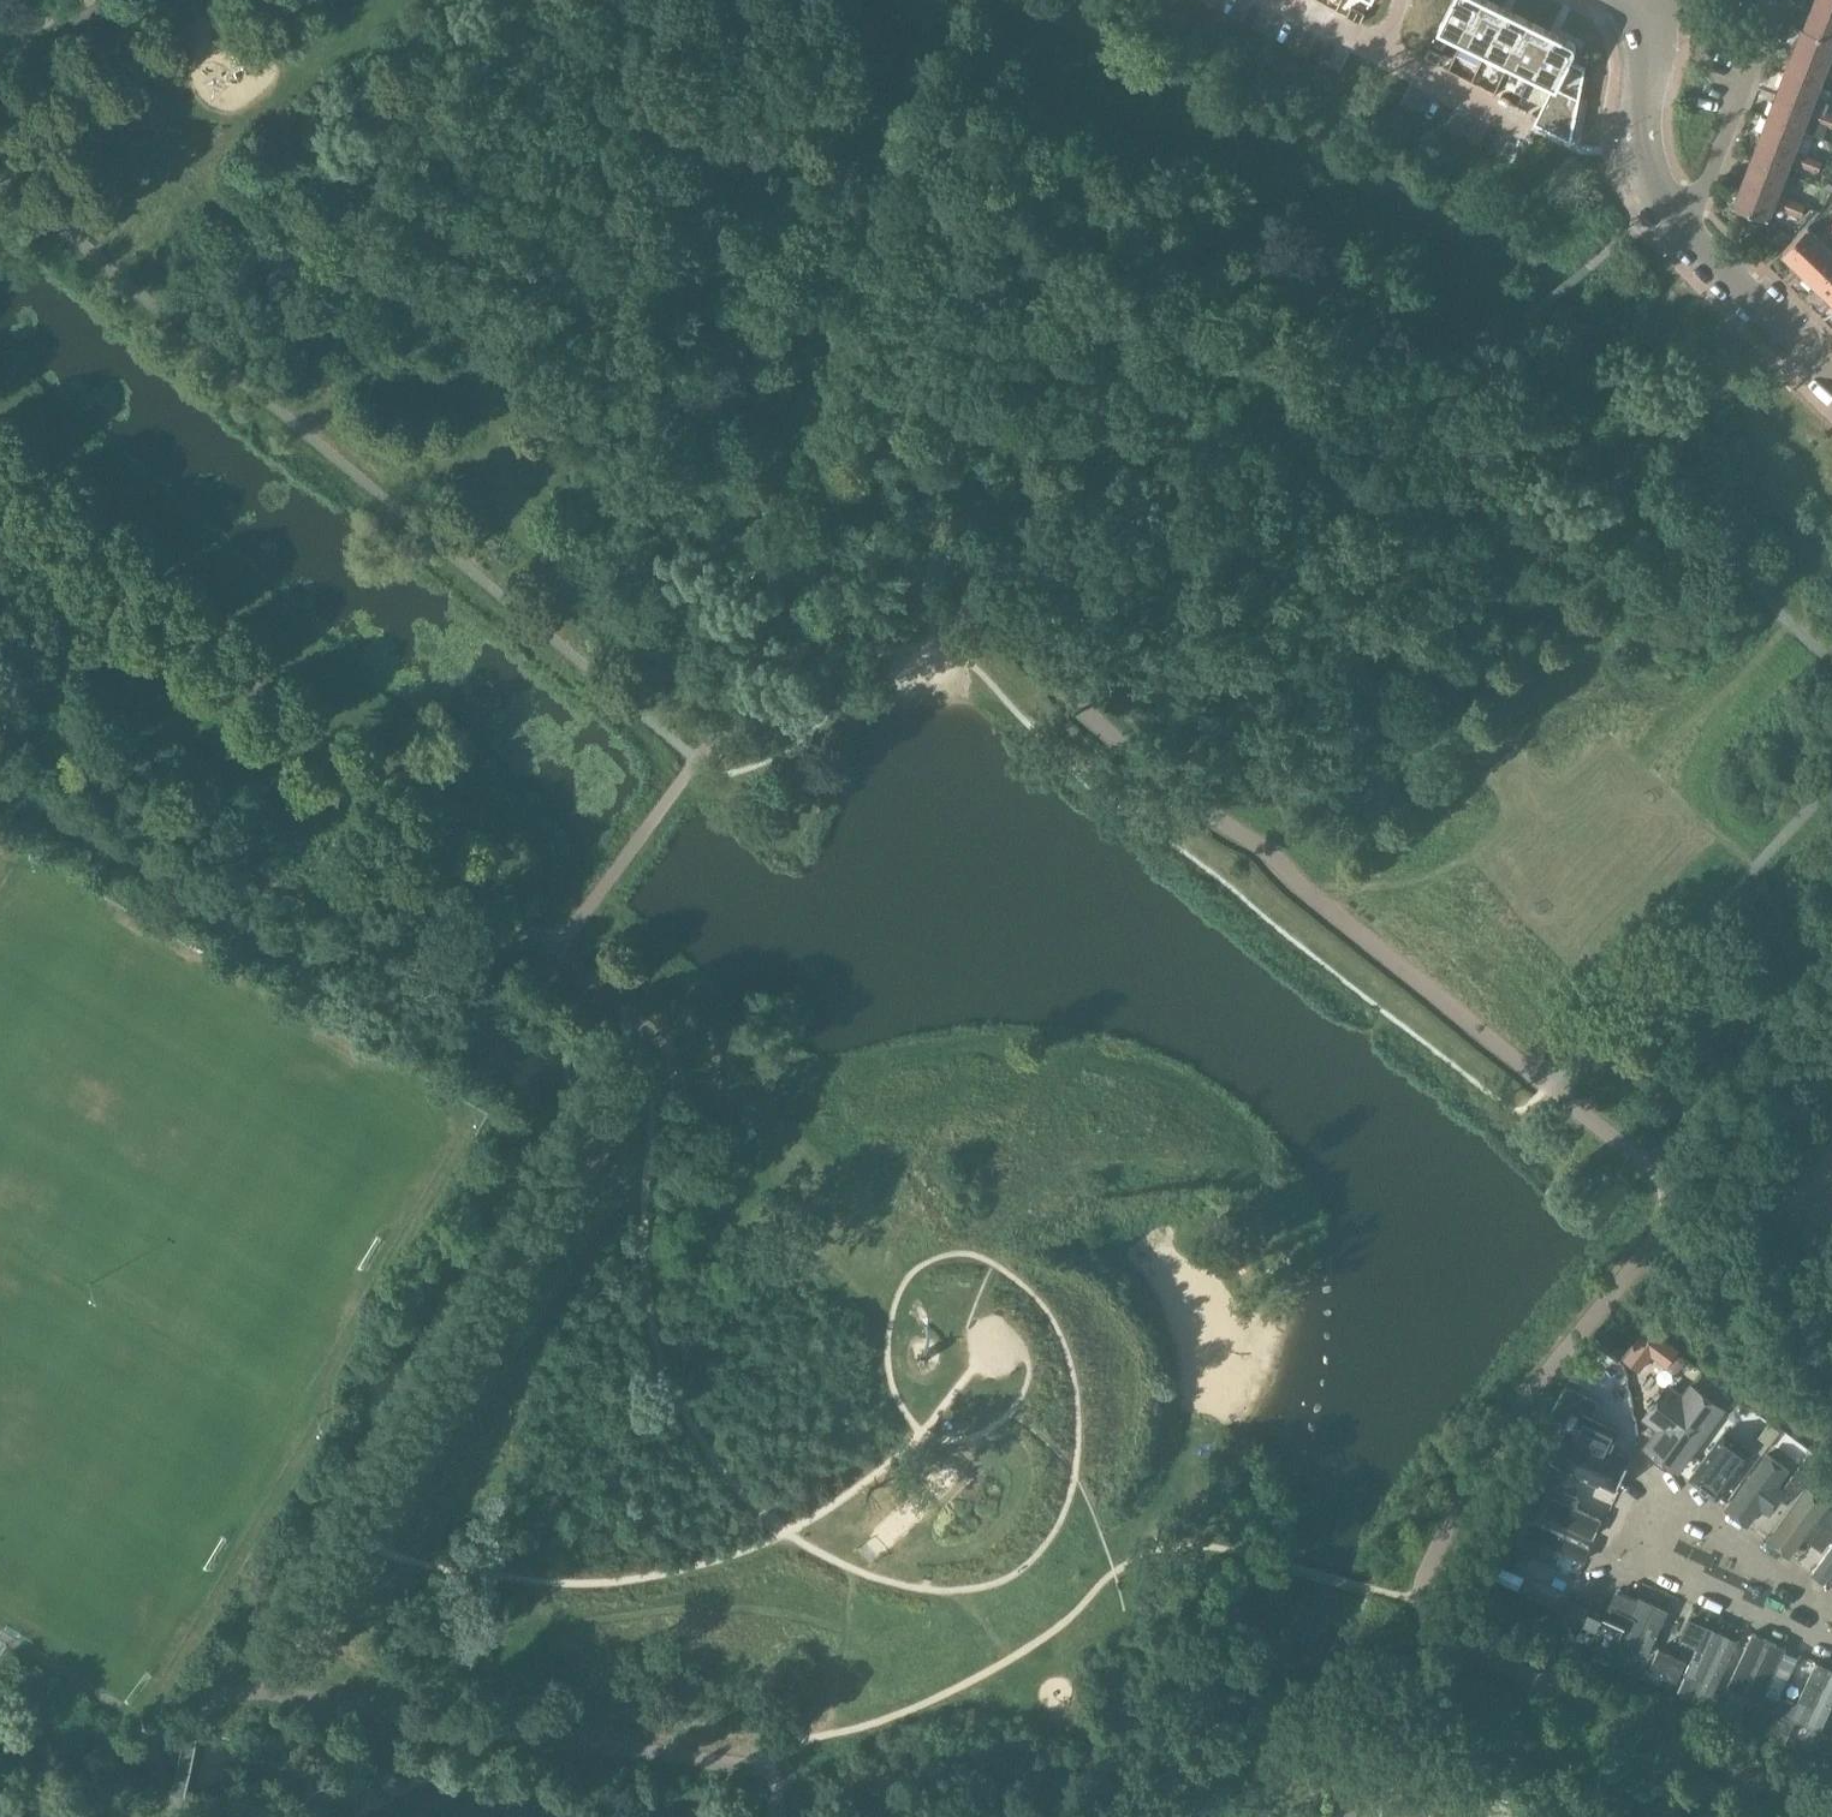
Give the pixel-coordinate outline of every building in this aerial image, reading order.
[(1439,29),(1439,30),(1463,41),(1483,0),(1453,0),(1439,29)] [(1463,41),(1485,52),(1486,53),(1507,11),(1501,8),(1502,7),(1501,6),(1488,0),(1483,0),(1463,41)] [(1812,6),(1831,14),(1831,0),(1815,0),(1812,6)] [(1351,6),(1347,16),(1361,23),(1366,13),(1365,13),(1351,6)] [(1812,6),(1804,28),(1831,39),(1831,14),(1812,6)] [(1485,52),(1483,57),(1507,69),(1531,21),(1514,13),(1513,13),(1513,14),(1507,11),(1486,53),(1485,52)] [(1531,21),(1507,69),(1530,81),(1554,34),(1548,31),(1548,30),(1547,29),(1531,21)] [(1803,28),(1794,50),(1815,59),(1814,63),(1826,68),(1828,62),(1831,54),(1831,39),(1803,28)] [(1554,34),(1530,81),(1551,91),(1553,86),(1557,88),(1562,77),(1582,87),(1585,67),(1571,60),(1575,51),(1576,50),(1576,49),(1576,48),(1576,47),(1576,46),(1575,45),(1575,44),(1574,43),(1573,42),(1572,42),(1561,36),(1557,32),(1555,31),(1554,34)] [(1430,47),(1425,57),(1439,64),(1444,54),(1430,48),(1430,47)] [(1794,50),(1785,72),(1819,85),(1824,72),(1826,68),(1814,63),(1815,59),(1794,50)] [(1828,103),(1814,98),(1819,85),(1785,72),(1777,94),(1798,103),(1797,107),(1809,112),(1807,116),(1821,121),(1825,111),(1828,103)] [(1538,116),(1535,123),(1571,141),(1580,98),(1582,87),(1562,77),(1557,88),(1553,86),(1551,91),(1538,116)] [(1797,107),(1798,103),(1777,94),(1769,116),(1802,129),(1807,116),(1809,112),(1797,107)] [(1821,121),(1831,126),(1831,114),(1825,111),(1821,121)] [(1760,138),(1781,146),(1780,151),(1792,155),(1794,150),(1802,129),(1769,116),(1760,138)] [(1781,146),(1760,138),(1752,160),(1785,173),(1790,160),(1792,155),(1780,151),(1781,146)] [(1794,150),(1792,155),(1790,160),(1818,171),(1822,161),(1794,150)] [(1752,160),(1743,182),(1764,191),(1763,195),(1775,200),(1777,194),(1785,173),(1752,160)] [(1743,182),(1734,205),(1768,218),(1773,204),(1775,200),(1763,195),(1764,191),(1743,182)] [(1777,194),(1775,200),(1773,204),(1801,215),(1805,205),(1777,194)] [(1783,252),(1800,269),(1816,253),(1813,250),(1823,240),(1819,236),(1808,226),(1783,252)] [(1819,236),(1823,240),(1828,245),(1831,241),(1831,230),(1829,227),(1819,236)] [(1817,286),(1831,270),(1831,249),(1828,245),(1823,240),(1813,250),(1816,253),(1800,269),(1817,286)] [(1831,300),(1831,270),(1817,286),(1831,300)] [(1558,1400),(1549,1415),(1564,1422),(1571,1409),(1592,1419),(1600,1400),(1566,1385),(1558,1400)] [(1566,1432),(1553,1460),(1561,1464),(1614,1489),(1629,1458),(1628,1457),(1610,1449),(1618,1431),(1592,1419),(1571,1409),(1564,1422),(1561,1430),(1566,1432)] [(1725,1432),(1690,1478),(1717,1498),(1752,1452),(1725,1432)]
